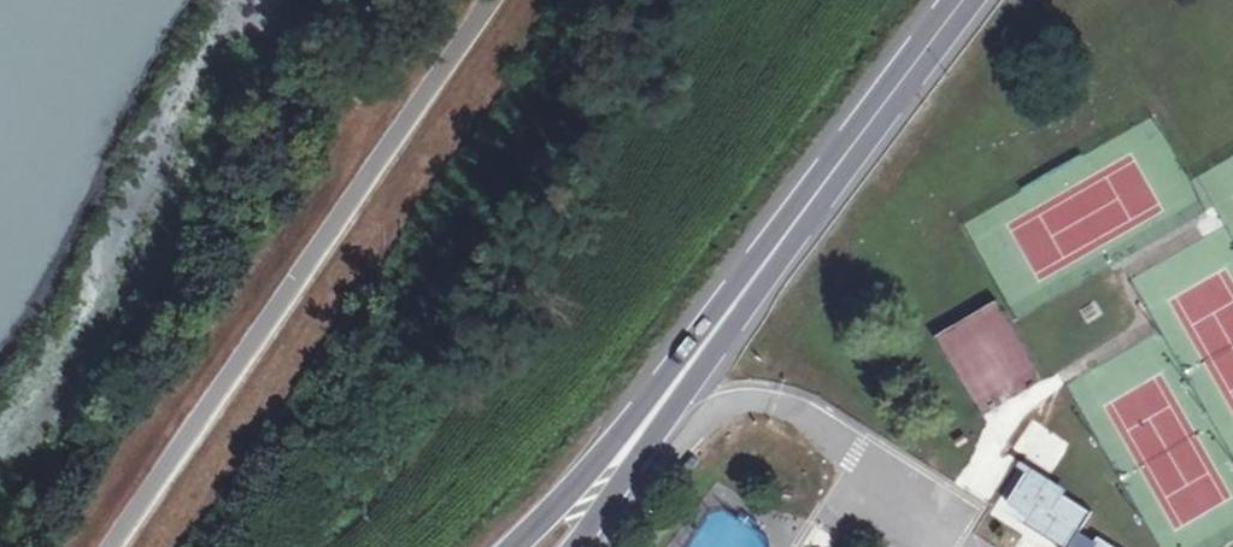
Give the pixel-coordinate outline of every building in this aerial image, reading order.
[(1002,303),(939,331),(973,406),(1036,377),(1002,303)] [(1032,420),(1015,447),(1053,470),(1069,444),(1032,420)] [(1094,507),(1021,467),(995,513),(1057,546),(1072,546),(1094,507)] [(1073,546),(1109,546),(1080,533),(1073,546)]
